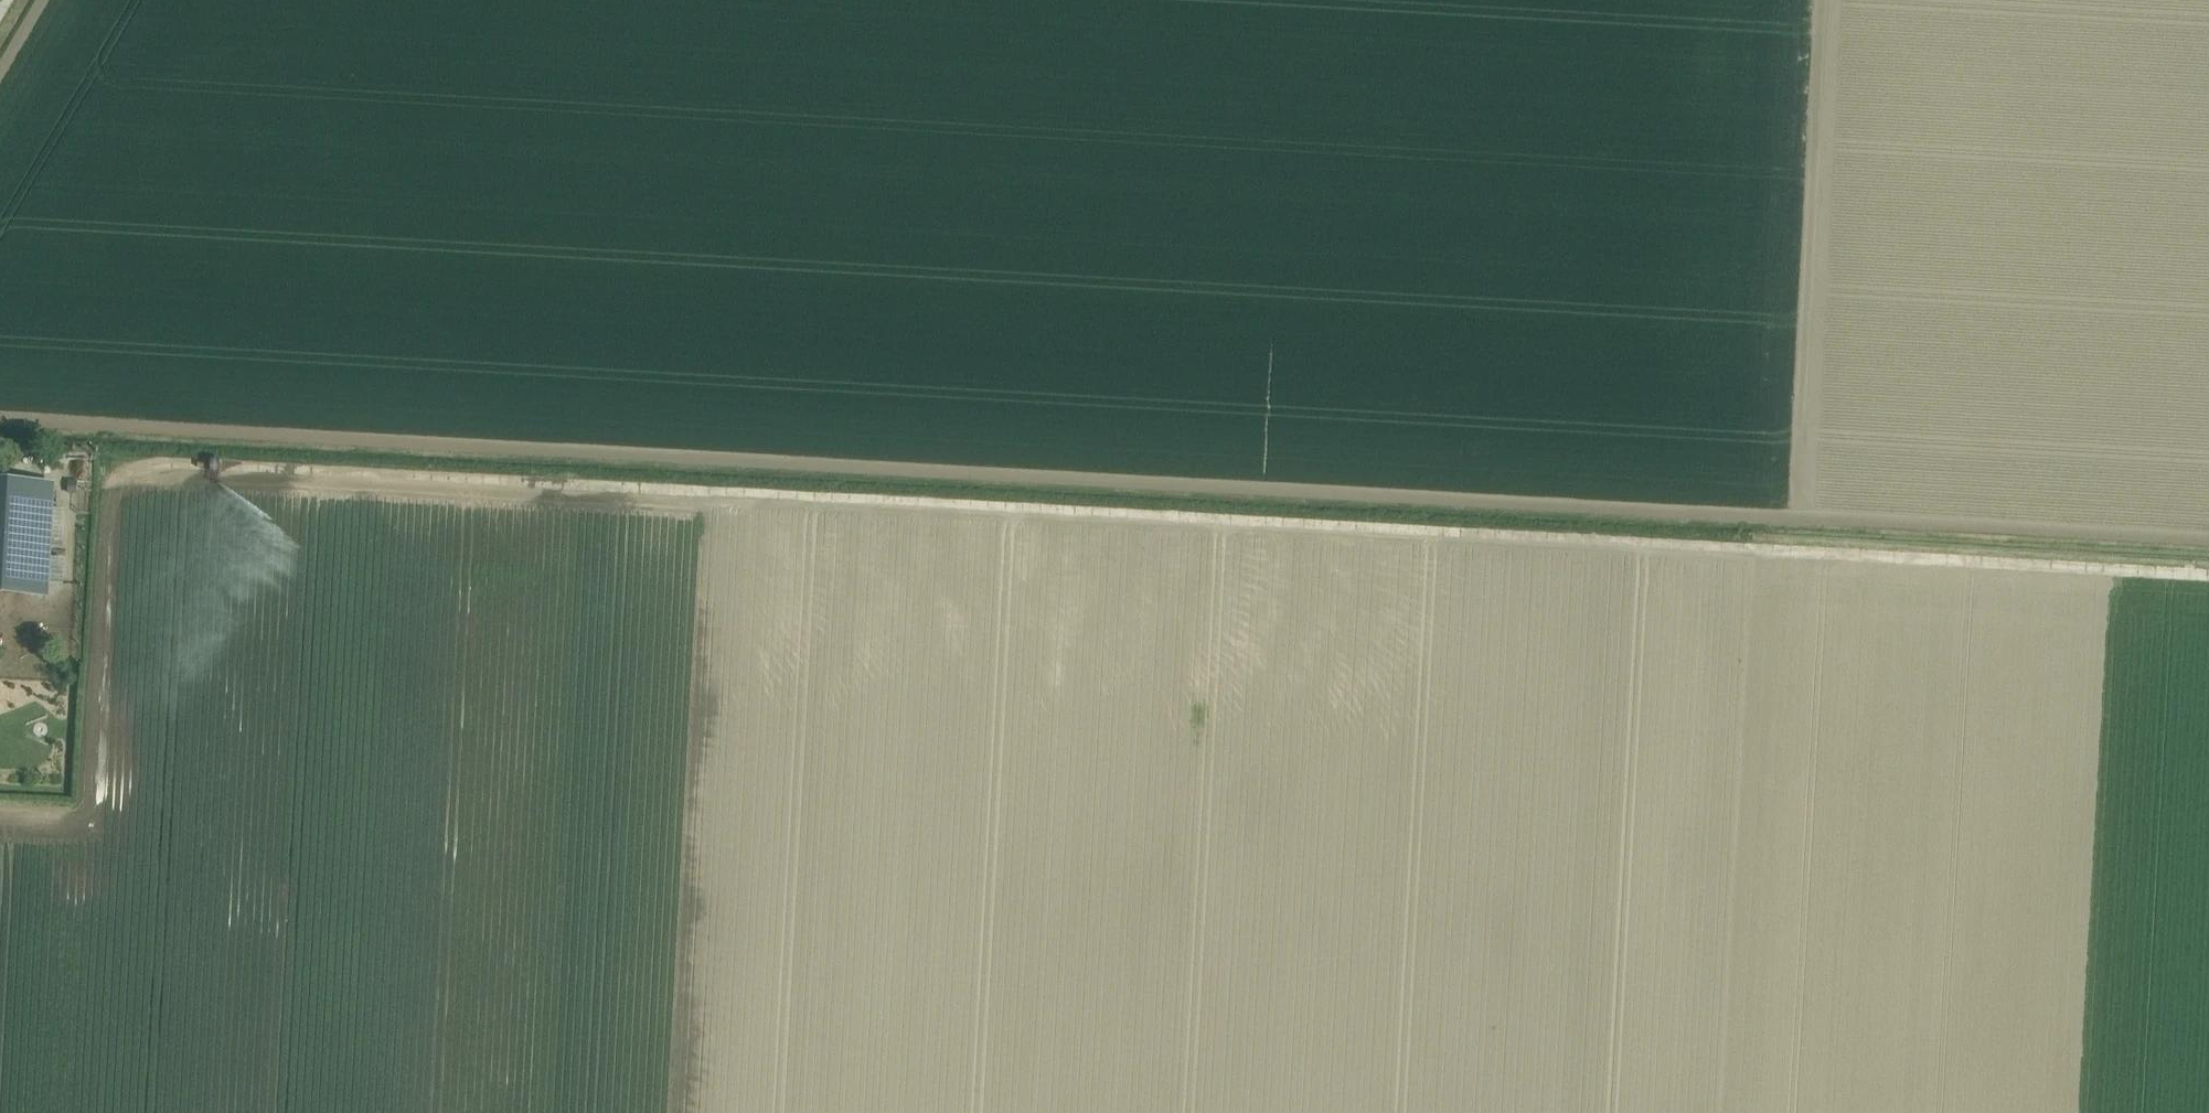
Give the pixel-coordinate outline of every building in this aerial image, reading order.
[(44,594),(50,488),(0,485),(0,591),(44,594)]
